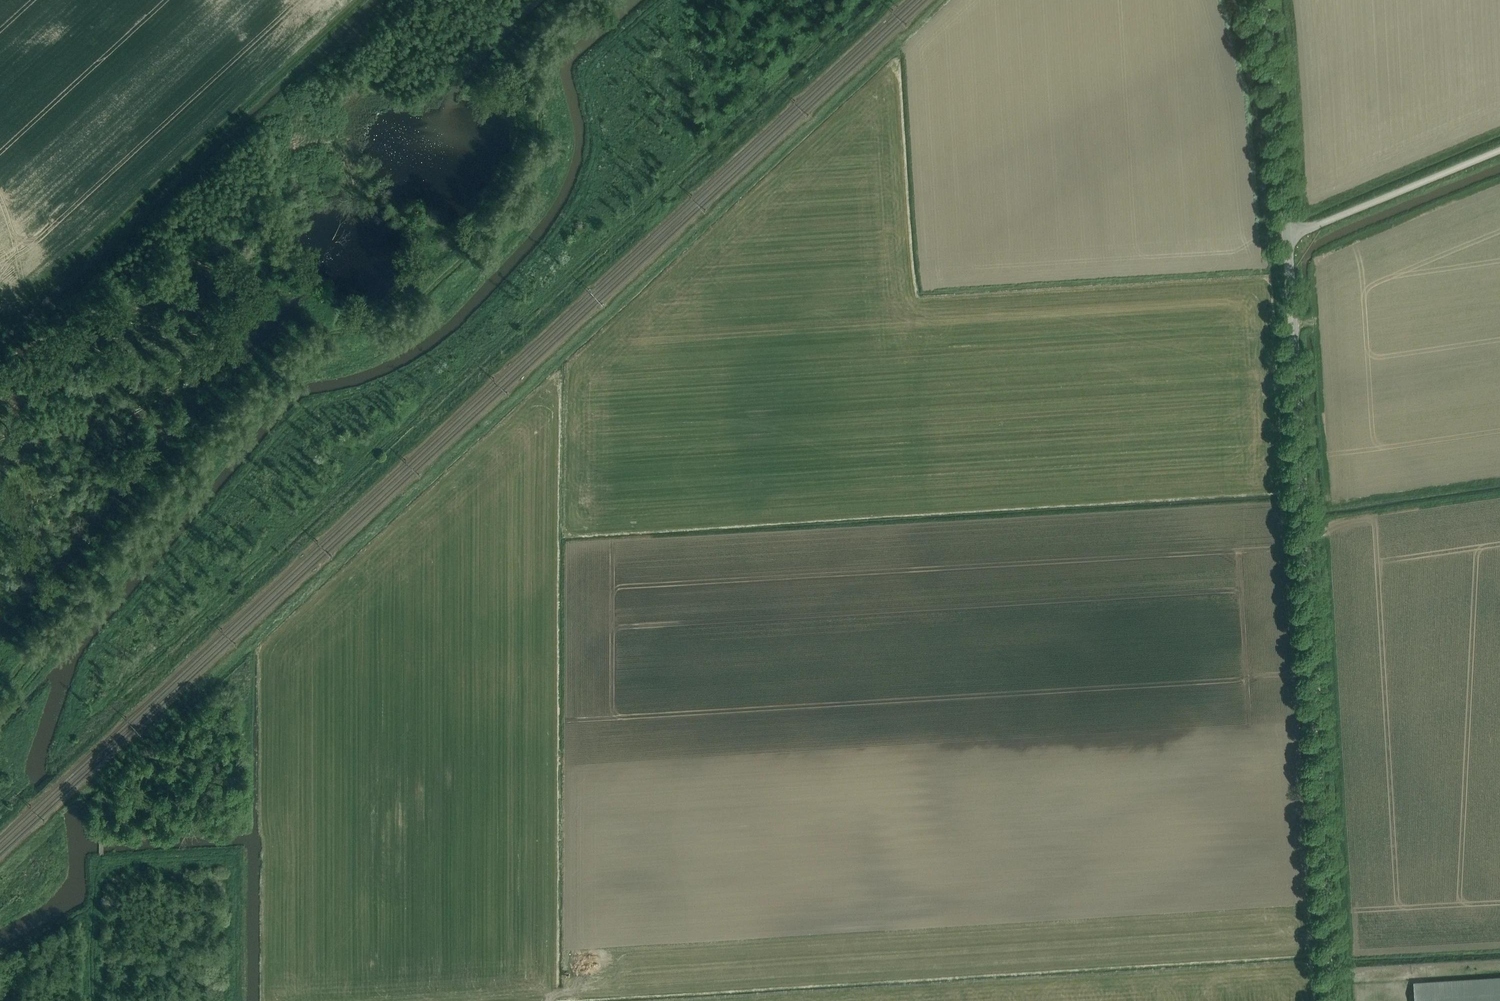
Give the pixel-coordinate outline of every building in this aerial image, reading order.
[(1415,982),(1416,1000),(1499,1000),(1499,977),(1415,982)]
